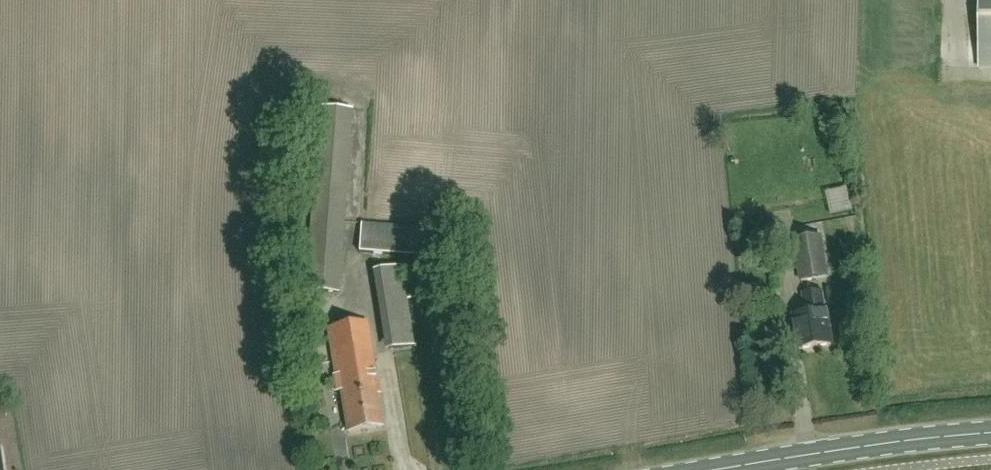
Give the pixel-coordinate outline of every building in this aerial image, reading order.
[(990,68),(990,0),(979,0),(979,68),(990,68)] [(338,293),(352,111),(320,108),(306,290),(338,293)] [(856,209),(851,189),(832,194),(836,214),(856,209)] [(361,224),(359,251),(433,256),(436,229),(362,224),(361,224)] [(801,282),(827,278),(818,229),(792,234),(801,282)] [(407,302),(427,299),(424,282),(404,285),(402,267),(372,272),(384,351),(414,347),(407,302)] [(798,351),(830,346),(824,312),(823,312),(820,293),(803,295),(806,315),(793,317),(798,351)] [(334,376),(336,392),(340,391),(347,432),(381,427),(375,395),(379,394),(367,322),(327,329),(334,376)]
